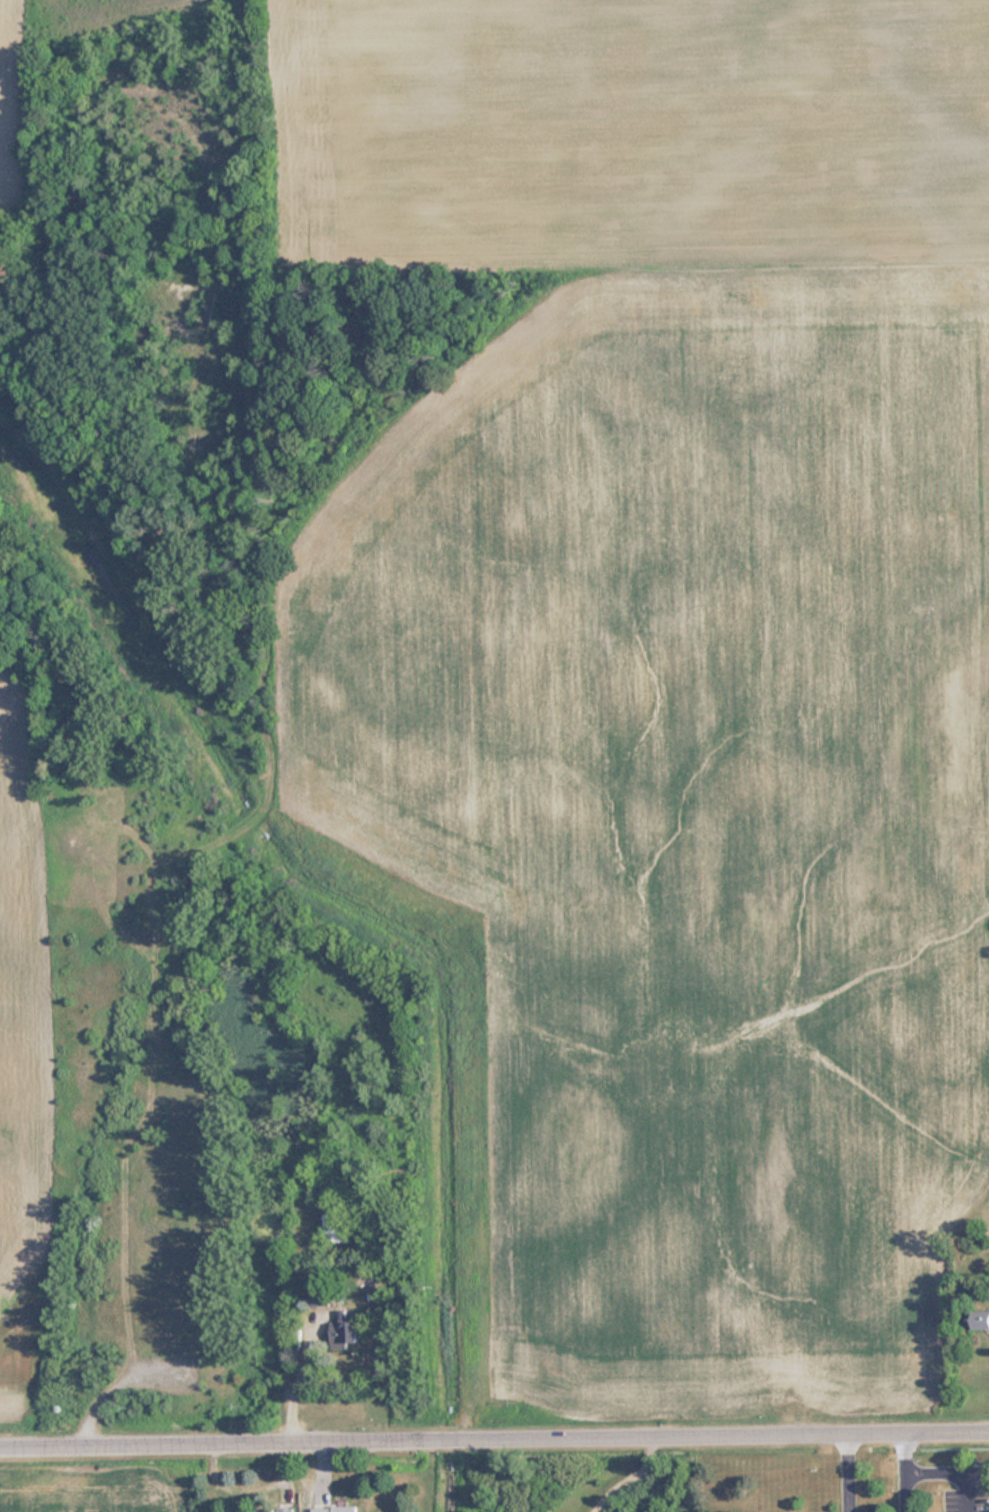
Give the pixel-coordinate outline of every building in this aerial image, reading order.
[(346,1213),(324,1213),(324,1243),(346,1243),(346,1213)] [(308,1306),(332,1306),(332,1287),(308,1287),(308,1306)] [(971,1328),(988,1328),(988,1312),(971,1312),(971,1328)]
